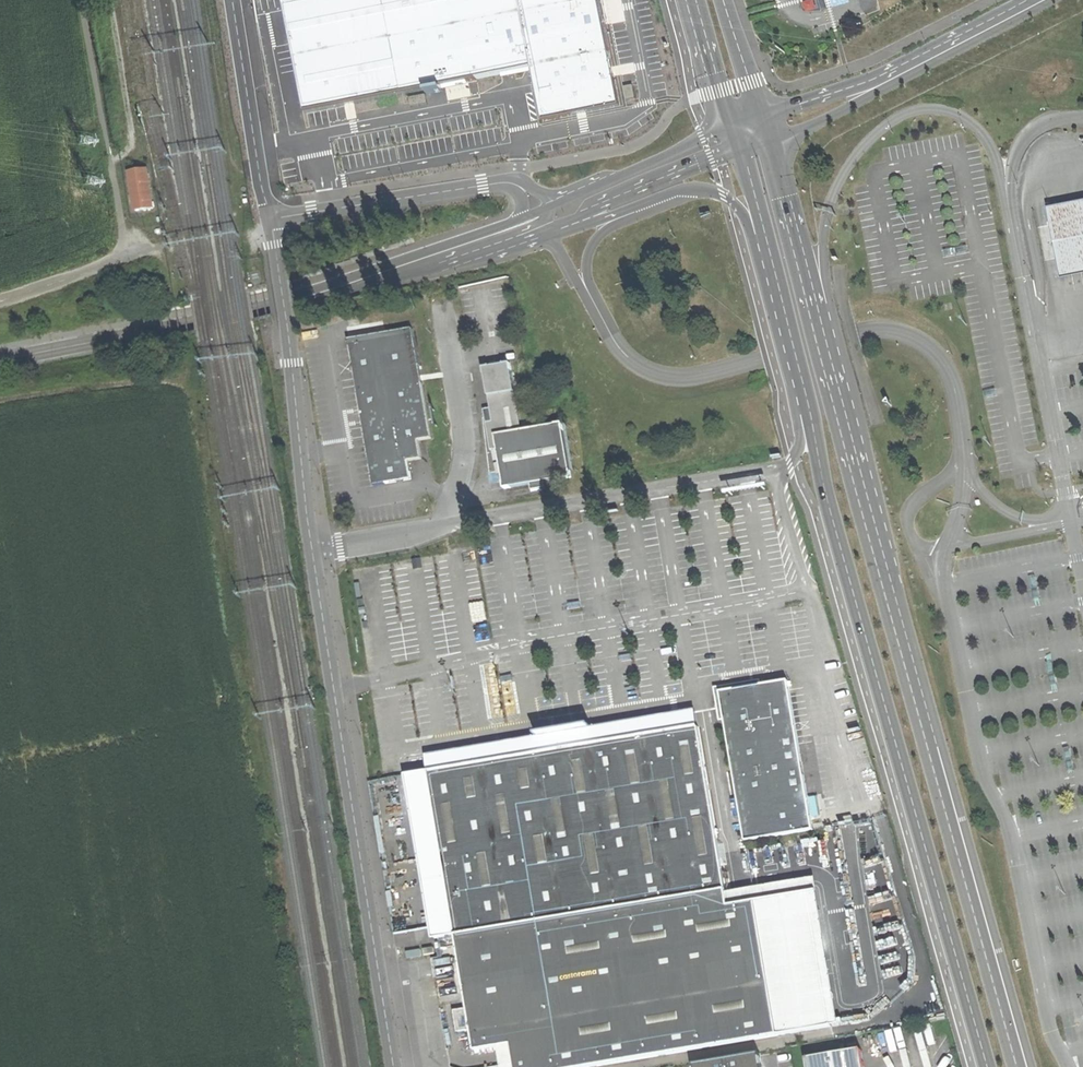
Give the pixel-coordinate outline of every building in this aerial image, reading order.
[(278,5),(301,114),(529,68),(540,123),(550,121),(550,123),(617,109),(600,26),(595,0),(304,0),(278,5)] [(600,26),(605,25),(602,11),(600,0),(595,0),(600,26)] [(155,209),(149,171),(131,174),(137,212),(155,209)] [(871,191),(857,193),(861,211),(874,208),(871,191)] [(1065,275),(1082,272),(1082,200),(1052,206),(1065,275)] [(417,440),(431,437),(412,328),(347,339),(373,486),(410,480),(407,460),(420,458),(417,440)] [(493,420),(495,435),(522,430),(510,362),(483,367),(493,420)] [(495,435),(493,420),(486,422),(488,435),(491,449),(498,448),(495,435)] [(522,430),(495,435),(498,448),(505,487),(571,475),(562,423),(522,430)] [(750,840),(813,829),(813,826),(788,680),(749,686),(720,691),(745,840),(750,840)] [(697,709),(591,727),(591,728),(641,720),(643,735),(672,730),(671,727),(685,725),(686,728),(699,726),(697,709)] [(543,752),(643,735),(641,720),(591,728),(591,727),(591,726),(592,726),(592,724),(584,725),(585,727),(569,730),(545,734),(545,732),(537,733),(537,735),(539,735),(543,752)] [(473,1030),(477,1051),(499,1047),(512,1045),(516,1066),(587,1066),(778,1034),(759,921),(812,912),(808,891),(793,894),(767,898),(760,900),(730,905),(727,890),(699,726),(686,728),(672,730),(643,735),(543,752),(429,772),(443,850),(445,866),(457,935),(469,1008),(473,1030)] [(426,754),(429,772),(543,752),(539,735),(426,754)] [(421,854),(443,850),(429,772),(409,775),(421,854)] [(424,870),(445,866),(443,850),(421,854),(424,870)] [(457,935),(445,866),(424,870),(437,938),(457,935)] [(793,894),(808,891),(807,884),(806,876),(757,885),(727,890),(730,905),(760,900),(767,898),(793,894)] [(832,1024),(812,912),(759,921),(778,1034),(832,1024)] [(407,951),(408,957),(422,955),(421,948),(407,951)] [(459,1032),(473,1030),(469,1008),(455,1010),(459,1032)] [(512,1045),(499,1047),(502,1066),(516,1066),(512,1045)] [(688,1062),(689,1066),(759,1066),(757,1050),(688,1062)] [(860,1050),(806,1059),(807,1066),(863,1066),(860,1050)]
